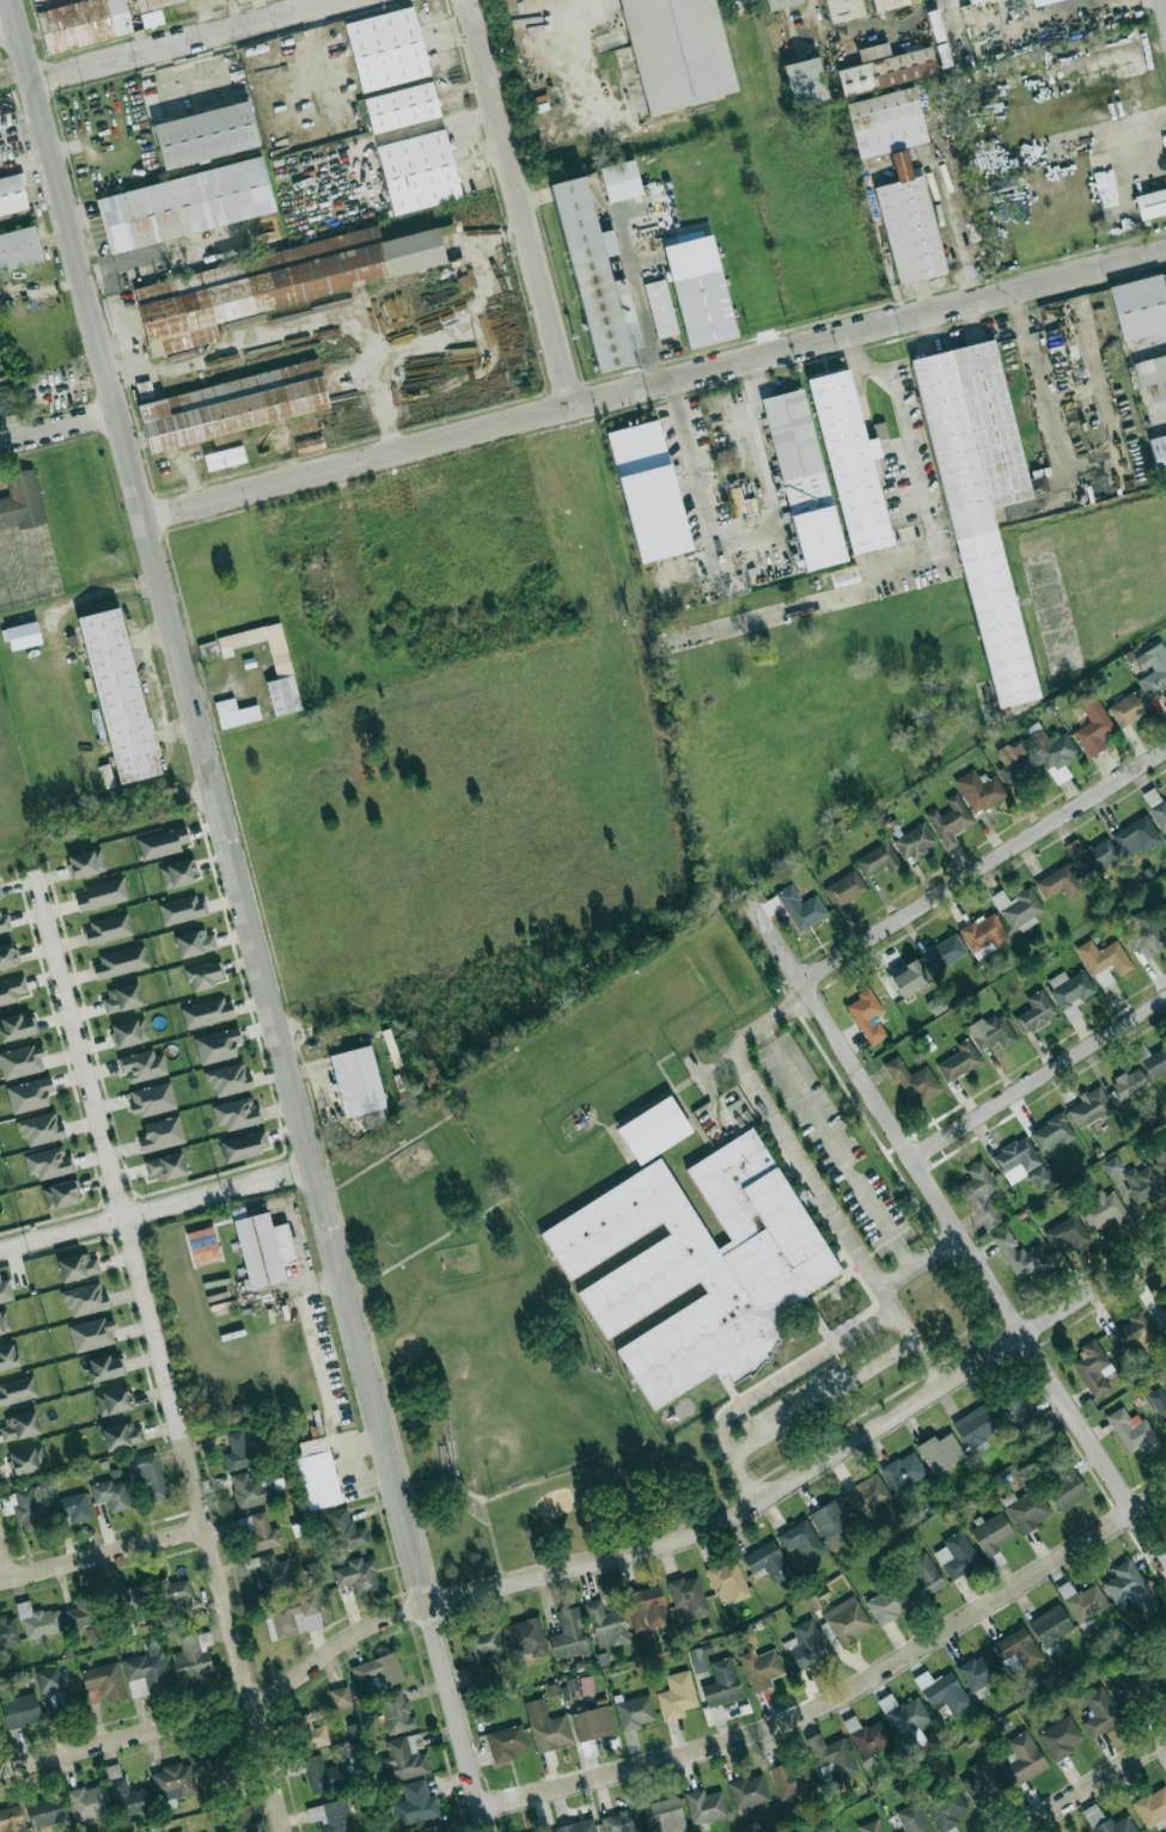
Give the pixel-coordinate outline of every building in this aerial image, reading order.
[(44,53),(132,36),(125,0),(83,0),(36,8),(44,53)] [(138,10),(185,0),(135,0),(138,10)] [(618,29),(612,0),(711,0),(734,92),(646,116),(625,45),(602,53),(597,36),(618,29)] [(803,0),(765,0),(768,11),(804,1),(803,0)] [(828,23),(862,16),(859,0),(823,0),(828,23)] [(909,0),(872,0),(875,12),(910,4),(909,0)] [(1030,11),(1027,0),(1071,0),(1030,11)] [(142,28),(163,24),(160,8),(140,12),(142,28)] [(343,26),(410,8),(426,74),(359,92),(343,26)] [(836,69),(842,96),(936,74),(930,45),(890,55),(887,42),(856,49),(860,65),(836,69)] [(782,65),(793,106),(828,98),(818,56),(782,65)] [(361,102),(431,83),(440,117),(370,135),(361,102)] [(895,90),(893,85),(851,97),(852,102),(895,90)] [(896,282),(945,273),(923,173),(911,176),(905,146),(927,142),(915,87),(845,102),(857,159),(890,152),(896,182),(875,185),(896,282)] [(258,148),(249,102),(152,122),(161,169),(258,148)] [(376,147),(444,129),(459,200),(391,218),(376,147)] [(262,157),(99,195),(112,251),(275,213),(262,157)] [(608,202),(641,194),(633,158),(599,166),(608,202)] [(28,208),(19,173),(0,178),(0,215),(28,208)] [(551,183),(594,373),(631,365),(628,349),(641,347),(625,276),(610,280),(605,256),(618,254),(612,228),(597,232),(584,176),(551,183)] [(1140,220),(1165,213),(1165,187),(1134,195),(1140,220)] [(42,261),(33,225),(0,233),(0,271),(42,261)] [(133,282),(149,356),(219,341),(214,318),(446,267),(438,227),(381,239),(379,230),(133,282)] [(688,349),(737,338),(713,233),(664,245),(688,349)] [(1123,342),(1165,331),(1165,272),(1109,286),(1123,342)] [(679,334),(664,278),(643,284),(658,339),(679,334)] [(916,357),(991,709),(1037,699),(995,507),(1030,499),(996,340),(916,357)] [(1165,379),(1165,354),(1133,361),(1138,385),(1165,379)] [(137,400),(149,453),(214,440),(215,445),(247,438),(245,427),(328,409),(318,362),(137,400)] [(808,378),(850,555),(893,545),(873,459),(881,457),(877,437),(866,440),(849,369),(808,378)] [(0,390),(0,414),(0,416),(17,413),(12,388),(0,390)] [(845,561),(804,389),(762,398),(803,571),(845,561)] [(638,563),(690,551),(661,420),(608,431),(638,563)] [(1158,480),(1165,478),(1165,433),(1148,437),(1158,480)] [(324,448),(321,436),(295,442),(298,454),(324,448)] [(207,471),(246,463),(243,446),(203,453),(207,471)] [(16,525),(17,530),(46,523),(34,467),(5,474),(10,496),(0,499),(0,529),(16,525)] [(80,616),(115,784),(157,775),(123,607),(80,616)] [(11,651),(42,643),(36,621),(0,629),(3,641),(8,640),(11,651)] [(217,637),(222,658),(234,655),(232,648),(267,640),(276,676),(292,672),(281,622),(217,637)] [(1163,642),(1135,657),(1143,674),(1138,677),(1148,696),(1165,687),(1165,648),(1163,642)] [(266,681),(274,716),(302,710),(294,675),(266,681)] [(1088,758),(1107,747),(1102,740),(1116,731),(1091,689),(1076,698),(1090,722),(1072,732),(1088,758)] [(1118,728),(1152,711),(1141,689),(1107,706),(1118,728)] [(214,702),(221,729),(261,719),(257,705),(237,710),(234,697),(214,702)] [(1079,754),(1066,731),(1049,741),(1038,722),(1025,730),(1056,785),(1071,777),(1064,763),(1079,754)] [(1003,784),(1033,777),(1024,740),(997,747),(1002,768),(1000,769),(1003,784)] [(105,788),(114,786),(109,764),(100,766),(105,788)] [(996,773),(979,781),(975,769),(955,778),(971,814),(1007,798),(996,773)] [(1163,803),(1154,787),(1141,795),(1162,832),(1165,830),(1165,802),(1163,803)] [(944,851),(958,844),(953,834),(973,824),(959,793),(945,799),(951,810),(940,815),(937,809),(927,813),(944,851)] [(1111,834),(1126,860),(1161,840),(1147,814),(1111,834)] [(936,846),(926,823),(892,838),(903,861),(936,846)] [(142,861),(181,851),(179,844),(189,842),(185,826),(137,838),(142,861)] [(1120,858),(1108,837),(1084,851),(1077,838),(1065,845),(1084,879),(1120,858)] [(885,865),(891,875),(903,867),(887,841),(854,861),(865,878),(885,865)] [(106,870),(100,848),(66,857),(72,880),(106,870)] [(197,881),(191,859),(159,867),(165,890),(197,881)] [(1043,899),(1062,891),(1066,900),(1085,892),(1072,863),(1035,880),(1043,899)] [(823,886),(833,908),(867,893),(857,871),(823,886)] [(80,912),(129,900),(123,877),(84,887),(86,894),(76,896),(80,912)] [(798,932),(828,915),(816,894),(802,902),(791,884),(775,893),(798,932)] [(992,895),(1011,933),(1045,915),(1031,887),(1008,900),(1003,890),(992,895)] [(164,926),(209,914),(203,893),(158,906),(164,926)] [(1135,924),(1120,934),(1131,952),(1138,947),(1146,960),(1165,947),(1165,937),(1148,907),(1131,918),(1135,924)] [(0,911),(0,933),(12,930),(6,909),(0,911)] [(1009,942),(996,912),(960,927),(973,957),(1009,942)] [(85,921),(89,943),(132,937),(129,914),(85,921)] [(178,957),(217,951),(214,930),(175,936),(178,957)] [(920,953),(930,974),(967,955),(957,934),(920,953)] [(1075,948),(1101,990),(1117,980),(1116,978),(1134,968),(1116,940),(1098,951),(1091,939),(1075,948)] [(19,966),(14,943),(0,946),(0,969),(19,966)] [(92,959),(96,980),(149,968),(145,947),(92,959)] [(929,983),(917,959),(889,974),(901,997),(929,983)] [(192,992),(216,986),(214,980),(225,977),(221,961),(186,970),(192,992)] [(1064,972),(1046,981),(1068,1022),(1082,1015),(1076,1003),(1096,992),(1084,969),(1067,978),(1064,972)] [(17,994),(28,992),(24,976),(0,982),(0,1006),(19,1001),(17,994)] [(109,998),(102,1000),(106,1015),(143,1005),(137,982),(107,990),(109,998)] [(888,1036),(875,1016),(884,1010),(869,988),(844,1005),(871,1046),(888,1036)] [(1023,1035),(1058,1016),(1042,988),(1025,998),(1031,1008),(1013,1018),(1023,1035)] [(181,1007),(185,1028),(235,1019),(231,998),(181,1007)] [(967,1030),(980,1051),(997,1041),(1003,1050),(1018,1041),(1000,1010),(967,1030)] [(3,1041),(38,1034),(34,1016),(22,1019),(21,1014),(0,1018),(0,1027),(3,1041)] [(110,1026),(115,1049),(150,1040),(144,1017),(110,1026)] [(194,1036),(200,1064),(237,1057),(234,1044),(241,1042),(238,1028),(194,1036)] [(956,1044),(960,1052),(936,1064),(946,1083),(983,1064),(969,1037),(956,1044)] [(46,1070),(39,1043),(0,1053),(0,1069),(1,1068),(3,1080),(46,1070)] [(1165,1072),(1165,1044),(1149,1053),(1144,1043),(1134,1048),(1150,1080),(1165,1072)] [(332,1054),(346,1125),(363,1121),(362,1119),(386,1114),(373,1046),(332,1054)] [(163,1054),(155,1056),(153,1049),(117,1058),(120,1074),(127,1072),(129,1084),(168,1075),(163,1054)] [(941,1091),(927,1065),(909,1074),(899,1055),(883,1064),(893,1082),(899,1079),(913,1106),(941,1091)] [(206,1071),(213,1099),(254,1088),(250,1072),(245,1074),(242,1061),(206,1071)] [(1107,1094),(1114,1106),(1150,1087),(1138,1066),(1112,1081),(1117,1089),(1107,1094)] [(6,1087),(12,1114),(49,1106),(46,1093),(54,1091),(51,1077),(6,1087)] [(135,1118),(176,1107),(170,1081),(128,1092),(135,1118)] [(1067,1110),(1079,1131),(1114,1109),(1099,1085),(1079,1096),(1082,1101),(1067,1110)] [(617,1129),(672,1094),(696,1131),(640,1166),(617,1129)] [(262,1120),(259,1106),(253,1108),(249,1096),(211,1106),(218,1132),(262,1120)] [(61,1122),(57,1123),(54,1111),(18,1121),(25,1148),(66,1138),(61,1122)] [(1039,1153),(1074,1136),(1064,1114),(1029,1130),(1039,1153)] [(142,1154),(186,1142),(178,1115),(142,1125),(145,1136),(138,1138),(142,1154)] [(270,1150),(265,1129),(220,1142),(225,1162),(270,1150)] [(661,1160),(692,1209),(719,1251),(734,1241),(689,1170),(753,1130),(842,1272),(779,1312),(782,1331),(782,1344),(776,1344),(769,1363),(765,1362),(753,1378),(749,1374),(734,1386),(728,1376),(721,1381),(715,1370),(657,1407),(621,1351),(709,1297),(701,1282),(608,1341),(580,1295),(672,1238),(665,1226),(573,1283),(543,1234),(661,1160)] [(1028,1175),(1036,1191),(1052,1183),(1029,1136),(992,1154),(1008,1185),(1028,1175)] [(28,1175),(37,1174),(38,1180),(75,1172),(71,1156),(65,1157),(62,1146),(24,1155),(28,1175)] [(1150,1159),(1164,1182),(1165,1181),(1165,1150),(1150,1159)] [(156,1175),(156,1181),(187,1176),(183,1153),(144,1159),(147,1176),(156,1175)] [(1102,1163),(1109,1177),(1124,1169),(1117,1155),(1102,1163)] [(965,1170),(970,1178),(958,1185),(984,1231),(1003,1220),(987,1192),(996,1187),(982,1160),(965,1170)] [(1136,1205),(1151,1198),(1153,1201),(1165,1195),(1151,1165),(1137,1172),(1135,1168),(1121,1174),(1136,1205)] [(81,1202),(75,1179),(41,1188),(47,1211),(81,1202)] [(1115,1216),(1117,1223),(1128,1217),(1115,1190),(1104,1195),(1101,1189),(1085,1197),(1089,1205),(1080,1210),(1089,1229),(1115,1216)] [(231,1209),(246,1280),(243,1280),(244,1290),(285,1281),(281,1264),(295,1262),(287,1222),(270,1226),(268,1211),(245,1216),(243,1207),(231,1209)] [(1043,1233),(1052,1248),(1069,1238),(1078,1250),(1092,1240),(1074,1213),(1043,1233)] [(1052,1265),(1039,1242),(1021,1253),(1006,1227),(991,1235),(1017,1280),(1030,1271),(1033,1277),(1052,1265)] [(96,1252),(57,1259),(61,1281),(99,1275),(96,1252)] [(11,1299),(2,1271),(0,1272),(0,1302),(11,1299)] [(63,1288),(67,1315),(109,1309),(106,1291),(100,1293),(99,1283),(63,1288)] [(5,1308),(0,1309),(0,1333),(12,1330),(5,1308)] [(1152,1315),(1162,1333),(1165,1331),(1165,1308),(1152,1315)] [(1161,1342),(1140,1311),(1107,1332),(1122,1352),(1138,1342),(1146,1351),(1161,1342)] [(111,1315),(67,1327),(74,1354),(115,1343),(111,1330),(115,1329),(111,1315)] [(1113,1369),(1094,1337),(1078,1348),(1082,1355),(1072,1362),(1093,1398),(1111,1388),(1104,1376),(1113,1369)] [(19,1364),(13,1342),(0,1345),(0,1369),(19,1364)] [(85,1360),(92,1382),(126,1373),(122,1357),(110,1360),(109,1354),(85,1360)] [(38,1396),(32,1375),(0,1384),(0,1407),(38,1396)] [(94,1393),(100,1416),(134,1407),(128,1385),(94,1393)] [(1022,1387),(1000,1399),(1003,1405),(1002,1405),(1007,1413),(1012,1411),(1022,1431),(1040,1422),(1022,1387)] [(1159,1387),(1147,1394),(1165,1430),(1165,1397),(1165,1398),(1159,1387)] [(951,1423),(971,1453),(988,1442),(984,1437),(999,1428),(982,1403),(951,1423)] [(1105,1416),(1128,1453),(1141,1446),(1146,1453),(1160,1443),(1144,1418),(1133,1425),(1121,1406),(1105,1416)] [(2,1442),(41,1433),(35,1412),(0,1421),(0,1432),(2,1442)] [(106,1451),(144,1441),(140,1427),(133,1428),(130,1421),(100,1428),(106,1451)] [(260,1464),(255,1429),(226,1433),(230,1452),(224,1453),(226,1468),(260,1464)] [(930,1474),(965,1458),(952,1431),(936,1440),(934,1436),(917,1445),(930,1474)] [(342,1502),(326,1435),(292,1443),(309,1509),(342,1502)] [(11,1473),(45,1468),(42,1446),(7,1451),(11,1473)] [(927,1474),(912,1449),(880,1468),(895,1494),(927,1474)] [(167,1497),(155,1451),(123,1460),(129,1480),(141,1477),(148,1503),(167,1497)] [(1052,1472),(1057,1479),(1043,1489),(1058,1512),(1088,1492),(1068,1462),(1052,1472)] [(249,1477),(246,1471),(228,1476),(238,1509),(276,1500),(268,1472),(249,1477)] [(844,1490),(865,1526),(884,1515),(878,1504),(891,1497),(877,1472),(844,1490)] [(130,1508),(123,1480),(111,1484),(110,1479),(88,1484),(93,1503),(106,1500),(110,1513),(130,1508)] [(24,1533),(44,1528),(37,1502),(43,1500),(39,1485),(1,1495),(6,1514),(13,1513),(16,1522),(20,1521),(24,1533)] [(1015,1500),(1012,1494),(1001,1500),(1019,1533),(1051,1515),(1036,1488),(1015,1500)] [(91,1519),(85,1491),(59,1497),(65,1525),(91,1519)] [(838,1531),(856,1521),(841,1495),(808,1514),(830,1551),(845,1543),(838,1531)] [(370,1543),(365,1526),(353,1528),(348,1506),(325,1512),(336,1551),(370,1543)] [(276,1526),(270,1527),(265,1510),(239,1517),(249,1552),(281,1544),(276,1526)] [(969,1529),(993,1569),(1005,1561),(996,1546),(1015,1534),(1000,1510),(969,1529)] [(805,1562),(824,1553),(808,1519),(776,1533),(785,1552),(798,1545),(805,1562)] [(979,1565),(964,1528),(942,1538),(946,1546),(935,1551),(947,1578),(979,1565)] [(763,1567),(771,1582),(790,1573),(773,1539),(741,1556),(751,1574),(763,1567)] [(944,1582),(926,1551),(906,1562),(924,1594),(944,1582)] [(288,1558),(275,1562),(273,1552),(248,1558),(250,1567),(256,1565),(262,1590),(294,1583),(288,1558)] [(373,1558),(362,1561),(361,1556),(346,1559),(347,1565),(332,1569),(336,1587),(353,1583),(355,1595),(379,1590),(373,1558)] [(721,1606),(750,1594),(734,1557),(704,1569),(721,1606)] [(1134,1605),(1152,1594),(1130,1557),(1111,1568),(1115,1575),(1101,1583),(1115,1605),(1128,1596),(1134,1605)] [(690,1618),(709,1612),(697,1574),(666,1583),(673,1608),(686,1604),(690,1618)] [(189,1578),(167,1582),(167,1577),(157,1580),(164,1625),(178,1623),(176,1600),(191,1598),(189,1578)] [(865,1601),(880,1625),(910,1606),(895,1582),(865,1601)] [(667,1624),(661,1586),(625,1592),(631,1632),(646,1630),(646,1628),(667,1624)] [(831,1599),(825,1587),(805,1598),(812,1610),(831,1599)] [(322,1629),(315,1593),(262,1604),(268,1638),(322,1629)] [(822,1611),(838,1645),(872,1630),(855,1595),(822,1611)] [(75,1610),(66,1608),(66,1625),(94,1625),(96,1599),(75,1599),(75,1610)] [(585,1602),(596,1649),(629,1641),(622,1608),(604,1613),(600,1599),(585,1602)] [(1055,1638),(1073,1630),(1061,1604),(1028,1618),(1045,1655),(1060,1649),(1055,1638)] [(587,1650),(578,1606),(556,1611),(561,1632),(548,1636),(553,1657),(587,1650)] [(501,1625),(508,1657),(530,1653),(531,1657),(547,1654),(538,1616),(501,1625)] [(20,1642),(13,1618),(0,1622),(0,1647),(20,1642)] [(794,1637),(783,1641),(793,1672),(828,1661),(814,1618),(790,1625),(794,1637)] [(1013,1654),(1025,1671),(1044,1659),(1022,1625),(991,1644),(1002,1661),(1013,1654)] [(502,1651),(497,1626),(463,1633),(471,1675),(488,1672),(484,1655),(502,1651)] [(178,1685),(203,1678),(202,1673),(212,1671),(206,1645),(213,1643),(209,1630),(178,1638),(181,1650),(170,1654),(178,1685)] [(130,1697),(169,1687),(159,1645),(146,1648),(147,1653),(122,1659),(130,1697)] [(1159,1649),(1165,1659),(1153,1666),(1165,1690),(1165,1645),(1159,1649)] [(707,1669),(700,1647),(688,1650),(695,1673),(707,1669)] [(785,1673),(775,1648),(756,1655),(753,1649),(738,1655),(752,1693),(773,1685),(770,1679),(785,1673)] [(984,1685),(1003,1674),(989,1649),(957,1666),(976,1699),(989,1692),(984,1685)] [(349,1667),(360,1697),(376,1691),(371,1680),(380,1677),(384,1687),(404,1680),(395,1650),(349,1667)] [(709,1661),(715,1681),(701,1685),(707,1708),(743,1698),(731,1655),(709,1661)] [(80,1669),(88,1703),(106,1698),(108,1702),(127,1697),(117,1661),(80,1669)] [(35,1669),(41,1693),(63,1687),(57,1665),(35,1669)] [(655,1692),(663,1721),(685,1716),(683,1709),(698,1705),(689,1668),(665,1674),(669,1690),(655,1692)] [(1154,1690),(1143,1668),(1110,1684),(1119,1706),(1154,1690)] [(933,1680),(927,1669),(914,1678),(933,1710),(945,1704),(951,1716),(971,1704),(951,1669),(933,1680)] [(332,1709),(350,1704),(346,1685),(328,1690),(332,1709)] [(1082,1722),(1091,1738),(1122,1721),(1103,1685),(1082,1696),(1093,1716),(1082,1722)] [(417,1727),(415,1715),(409,1716),(403,1687),(378,1693),(387,1734),(417,1727)] [(41,1721),(35,1691),(0,1699),(6,1728),(41,1721)] [(613,1703),(621,1730),(657,1721),(648,1692),(613,1703)] [(932,1722),(918,1694),(897,1705),(891,1693),(878,1699),(897,1739),(932,1722)] [(564,1715),(548,1718),(543,1697),(524,1702),(536,1752),(573,1744),(564,1715)] [(570,1714),(579,1742),(615,1733),(606,1704),(570,1714)] [(312,1727),(309,1712),(293,1716),(300,1749),(329,1744),(325,1724),(312,1727)] [(860,1728),(855,1715),(842,1721),(861,1760),(893,1745),(881,1718),(860,1728)] [(1037,1732),(1052,1763),(1073,1752),(1069,1745),(1082,1738),(1069,1715),(1037,1732)] [(512,1751),(527,1747),(521,1723),(486,1733),(494,1764),(514,1759),(512,1751)] [(1048,1766),(1026,1729),(1006,1741),(1017,1759),(1003,1766),(1015,1785),(1048,1766)] [(429,1773),(425,1749),(423,1749),(420,1733),(385,1740),(389,1755),(378,1758),(384,1783),(429,1773)] [(831,1763),(840,1782),(860,1773),(843,1738),(814,1749),(823,1766),(831,1763)] [(311,1794),(342,1785),(336,1764),(324,1767),(321,1753),(303,1757),(311,1794)] [(199,1791),(228,1788),(224,1754),(194,1758),(199,1791)] [(975,1806),(1006,1788),(988,1754),(967,1766),(971,1773),(960,1781),(975,1806)] [(153,1773),(160,1808),(176,1806),(175,1799),(196,1794),(190,1760),(160,1766),(161,1771),(153,1773)] [(781,1800),(816,1788),(805,1760),(770,1773),(781,1800)] [(127,1791),(120,1763),(104,1766),(118,1818),(157,1807),(151,1784),(127,1791)] [(735,1810),(770,1800),(762,1772),(727,1783),(735,1810)] [(435,1795),(428,1796),(423,1778),(402,1784),(405,1800),(392,1802),(397,1826),(440,1816),(435,1795)] [(956,1815),(969,1810),(956,1779),(922,1794),(938,1831),(941,1831),(959,1824),(956,1815)] [(111,1813),(103,1782),(68,1793),(77,1822),(111,1813)] [(1165,1817),(1165,1788),(1164,1784),(1131,1803),(1147,1828),(1165,1817)] [(683,1794),(691,1825),(727,1815),(721,1790),(704,1795),(703,1788),(683,1794)] [(26,1800),(31,1827),(67,1820),(62,1794),(26,1800)] [(677,1795),(642,1804),(650,1831),(655,1831),(664,1830),(664,1831),(686,1831),(677,1795)] [(346,1797),(305,1807),(309,1822),(318,1820),(321,1831),(354,1831),(346,1797)] [(250,1802),(236,1806),(240,1827),(220,1831),(257,1831),(250,1802)] [(902,1831),(930,1831),(916,1802),(896,1812),(904,1831),(902,1831)] [(18,1803),(0,1808),(0,1831),(1,1831),(26,1831),(18,1803)] [(602,1816),(605,1831),(643,1831),(637,1808),(602,1816)] [(1127,1814),(1113,1822),(1110,1816),(1092,1827),(1095,1831),(1138,1831),(1127,1814)] [(556,1826),(558,1831),(597,1831),(593,1816),(556,1826)] [(878,1818),(857,1826),(860,1831),(884,1831),(878,1818)]
